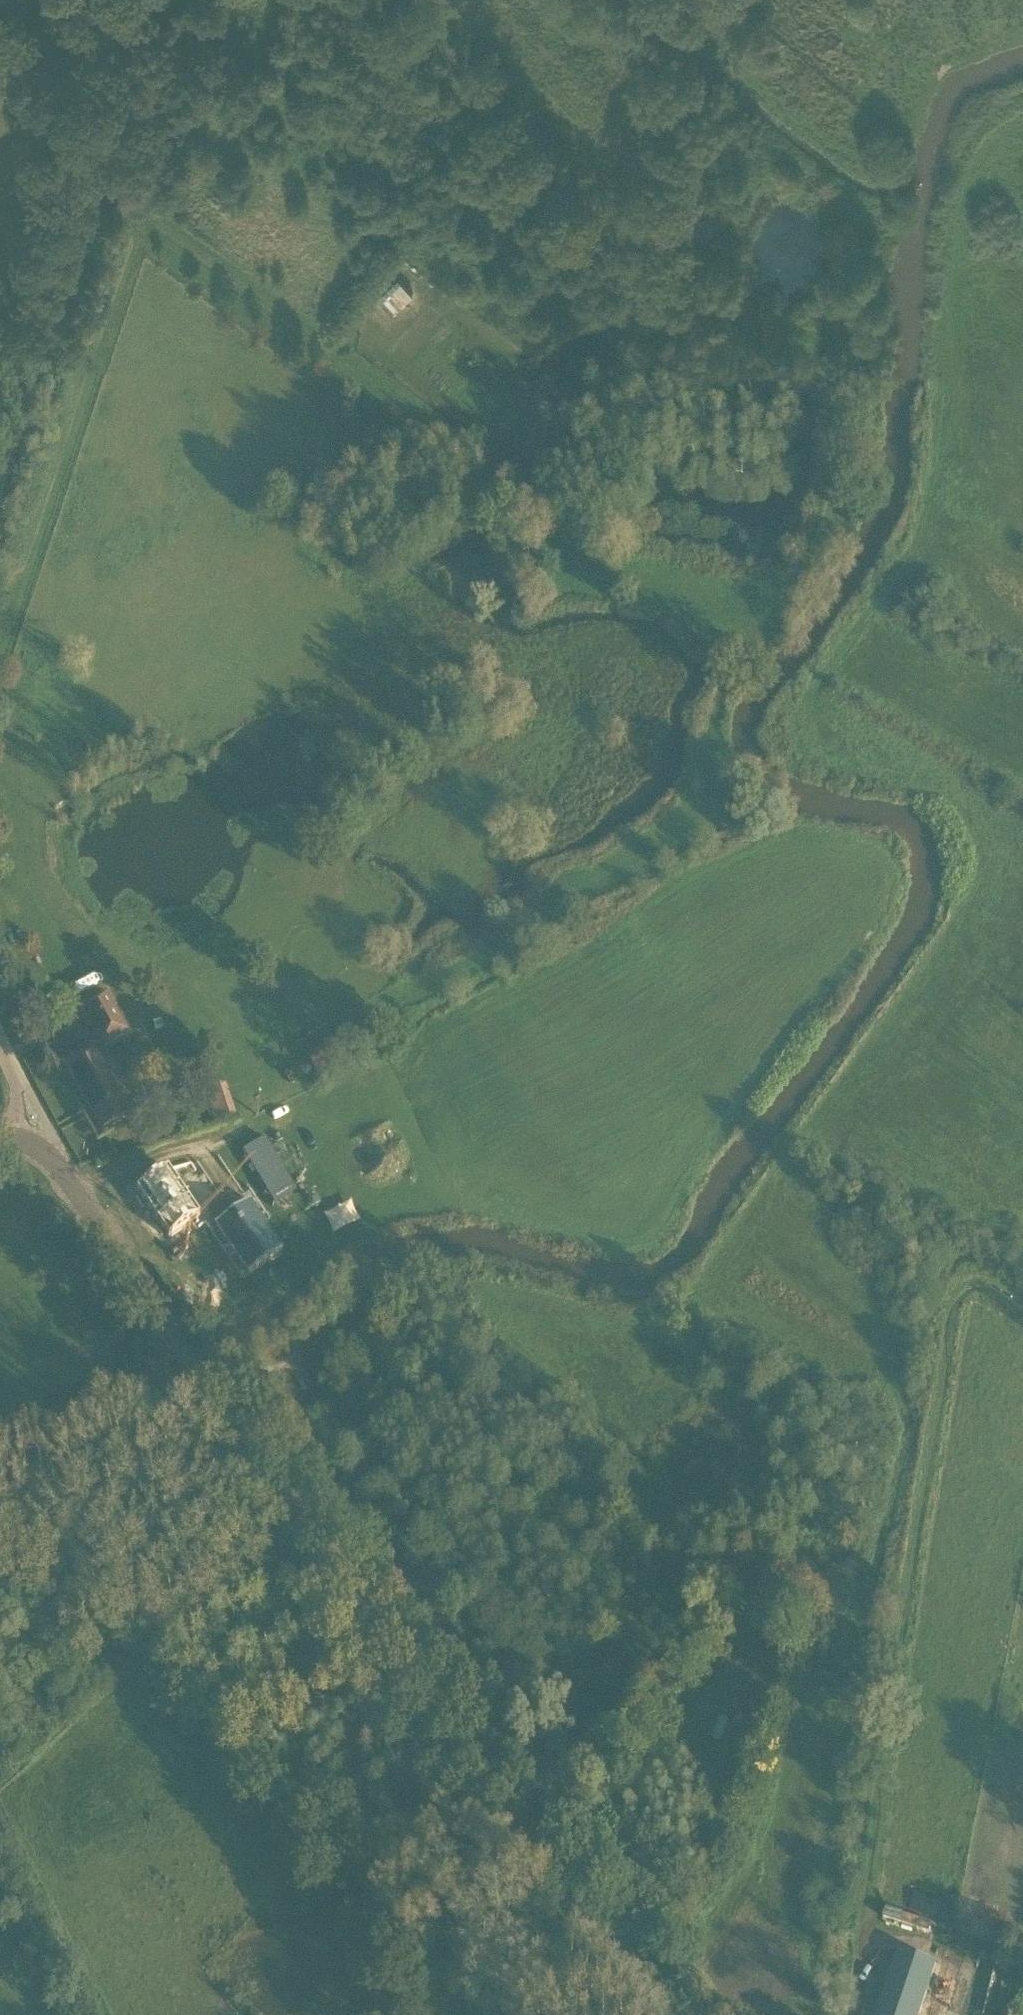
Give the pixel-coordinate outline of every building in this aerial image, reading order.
[(399,280),(379,299),(393,314),(413,295),(399,280)] [(126,1032),(105,995),(80,1009),(101,1046),(126,1032)] [(92,1045),(82,1051),(64,1060),(102,1131),(130,1116),(92,1045)] [(224,1084),(205,1090),(215,1121),(234,1115),(224,1084)] [(266,1136),(243,1146),(269,1203),(292,1193),(266,1136)] [(176,1181),(143,1203),(176,1253),(210,1231),(176,1181)] [(247,1203),(212,1226),(245,1275),(280,1252),(247,1203)] [(171,1266),(195,1312),(225,1296),(201,1251),(171,1266)] [(874,2014),(916,2014),(931,1962),(893,1951),(874,2014)]
